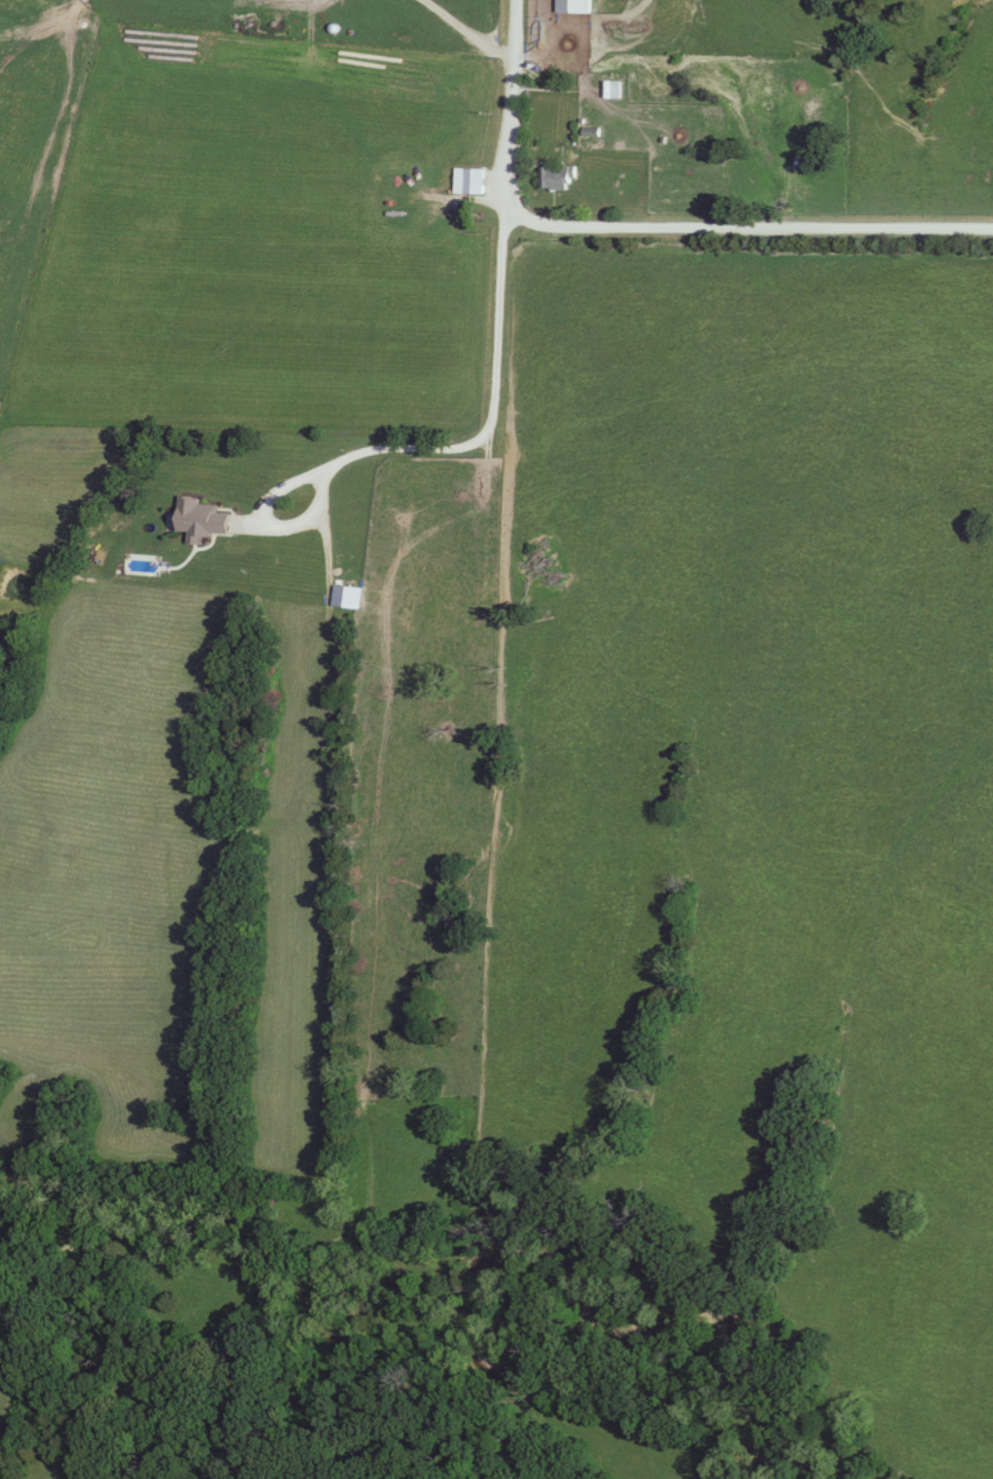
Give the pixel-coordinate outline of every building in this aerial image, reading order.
[(591,0),(556,0),(556,14),(591,14),(591,0)] [(575,168),(542,168),(542,187),(575,187),(575,168)] [(485,170),(456,169),(456,195),(485,195),(485,170)] [(363,589),(335,586),(333,608),(361,610),(363,589)]
